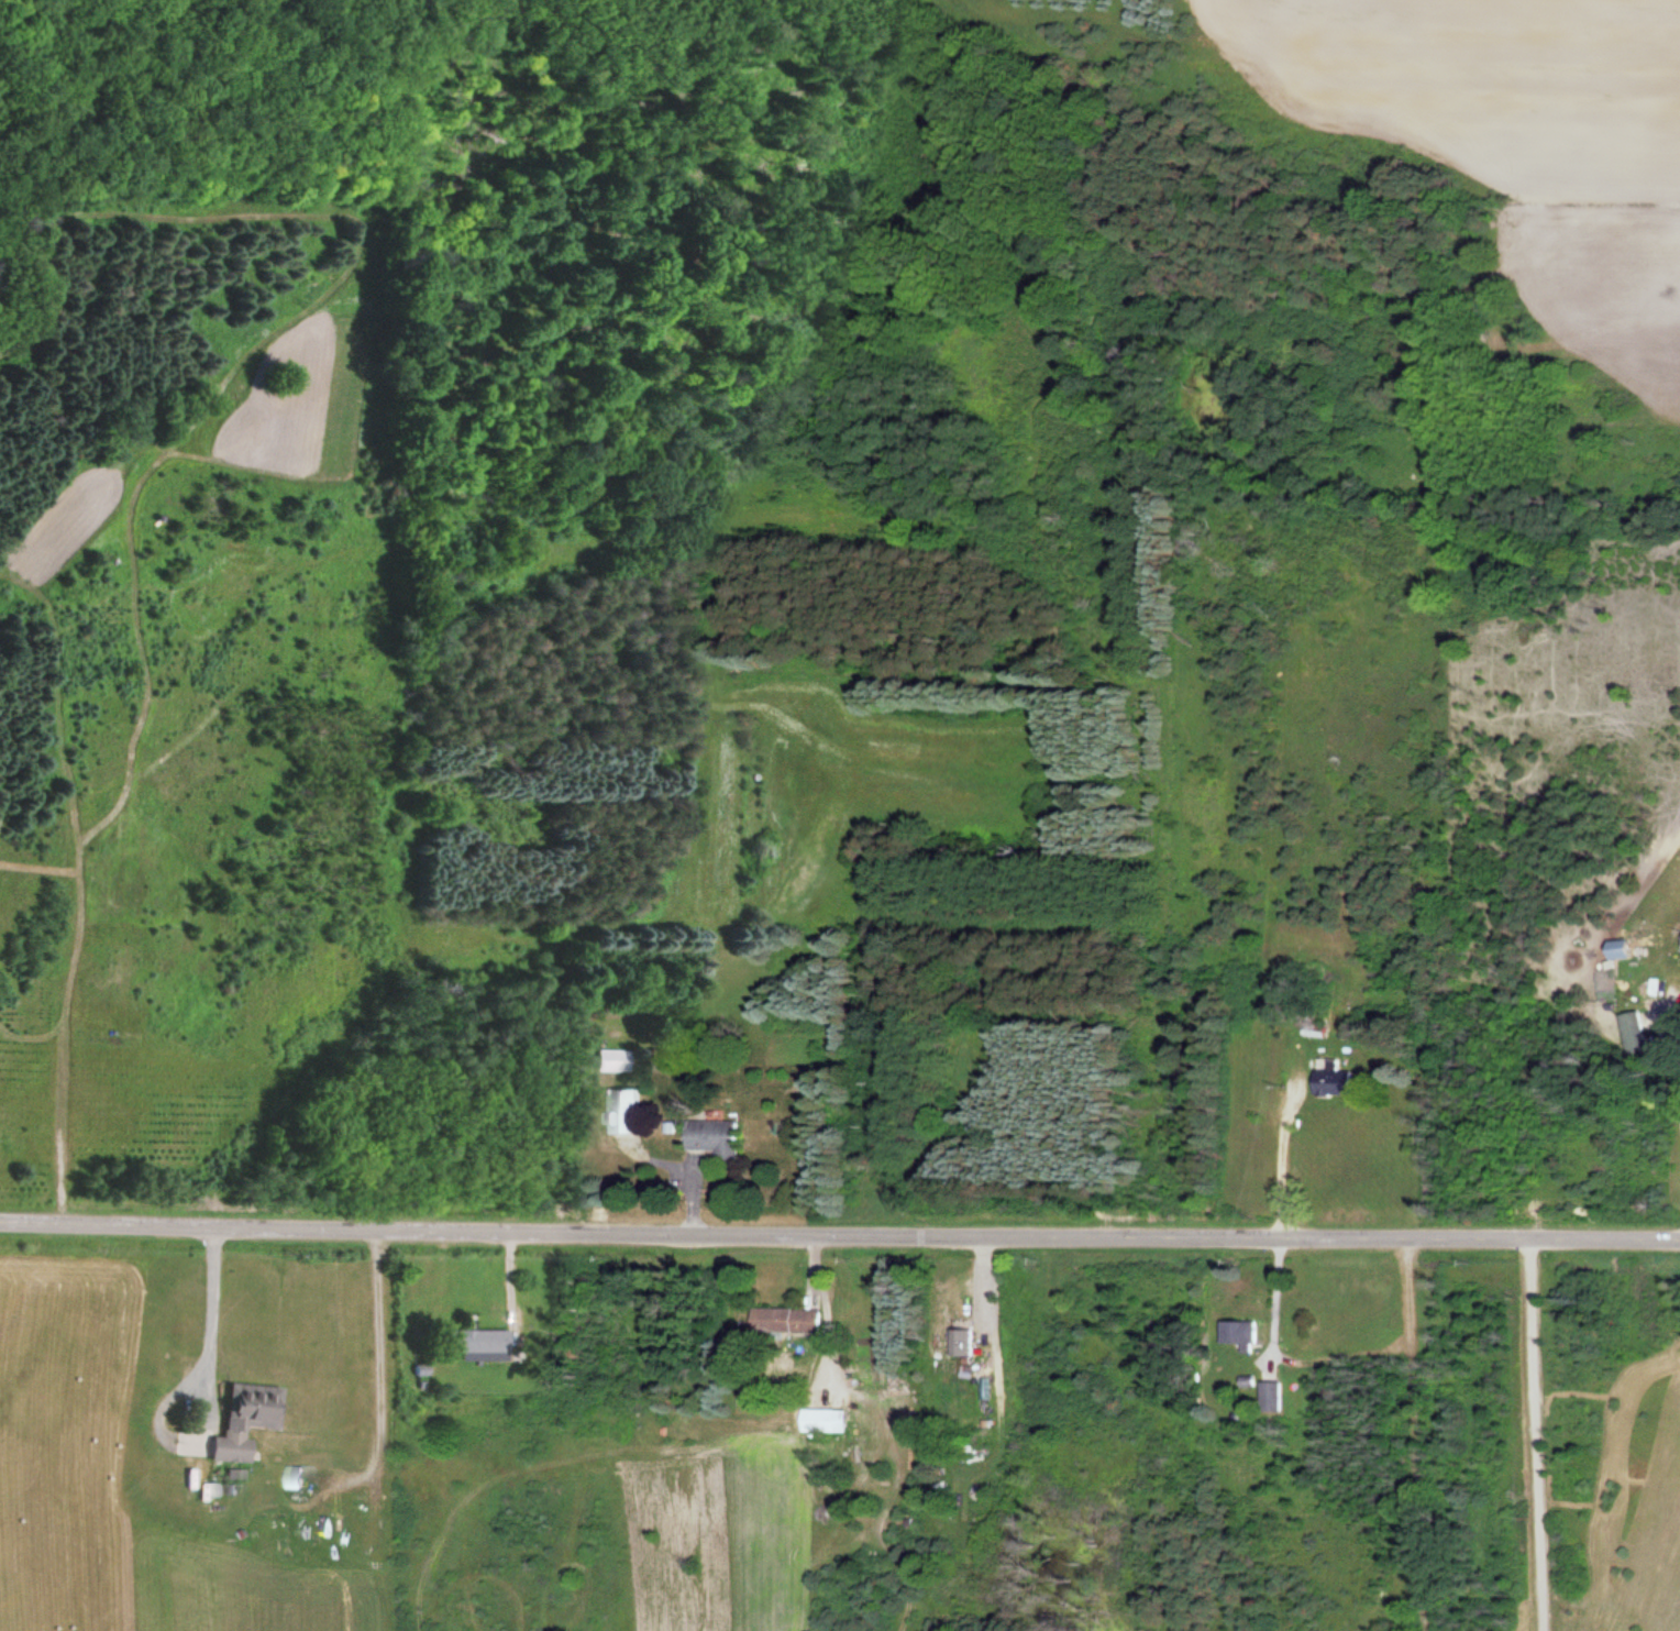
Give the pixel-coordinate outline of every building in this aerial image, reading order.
[(1331,1039),(1334,1023),(1312,1019),(1309,1035),(1331,1039)] [(629,1071),(629,1050),(597,1050),(597,1071),(629,1071)] [(1345,1058),(1332,1059),(1333,1070),(1319,1070),(1320,1095),(1358,1094),(1358,1072),(1345,1072),(1345,1058)] [(616,1135),(644,1135),(644,1090),(616,1090),(616,1135)] [(692,1121),(692,1150),(720,1151),(720,1162),(743,1162),(744,1122),(692,1121)] [(824,1307),(757,1307),(757,1332),(824,1332),(824,1307)] [(1261,1320),(1227,1320),(1227,1343),(1247,1343),(1247,1352),(1261,1352),(1261,1320)] [(450,1327),(449,1356),(504,1357),(504,1329),(450,1327)] [(956,1355),(978,1355),(978,1328),(956,1328),(956,1355)] [(1265,1381),(1265,1411),(1287,1411),(1287,1381),(1265,1381)] [(248,1461),(251,1426),(278,1428),(281,1385),(227,1382),(224,1435),(212,1434),(211,1459),(248,1461)] [(807,1431),(851,1432),(851,1409),(807,1408),(807,1431)]
